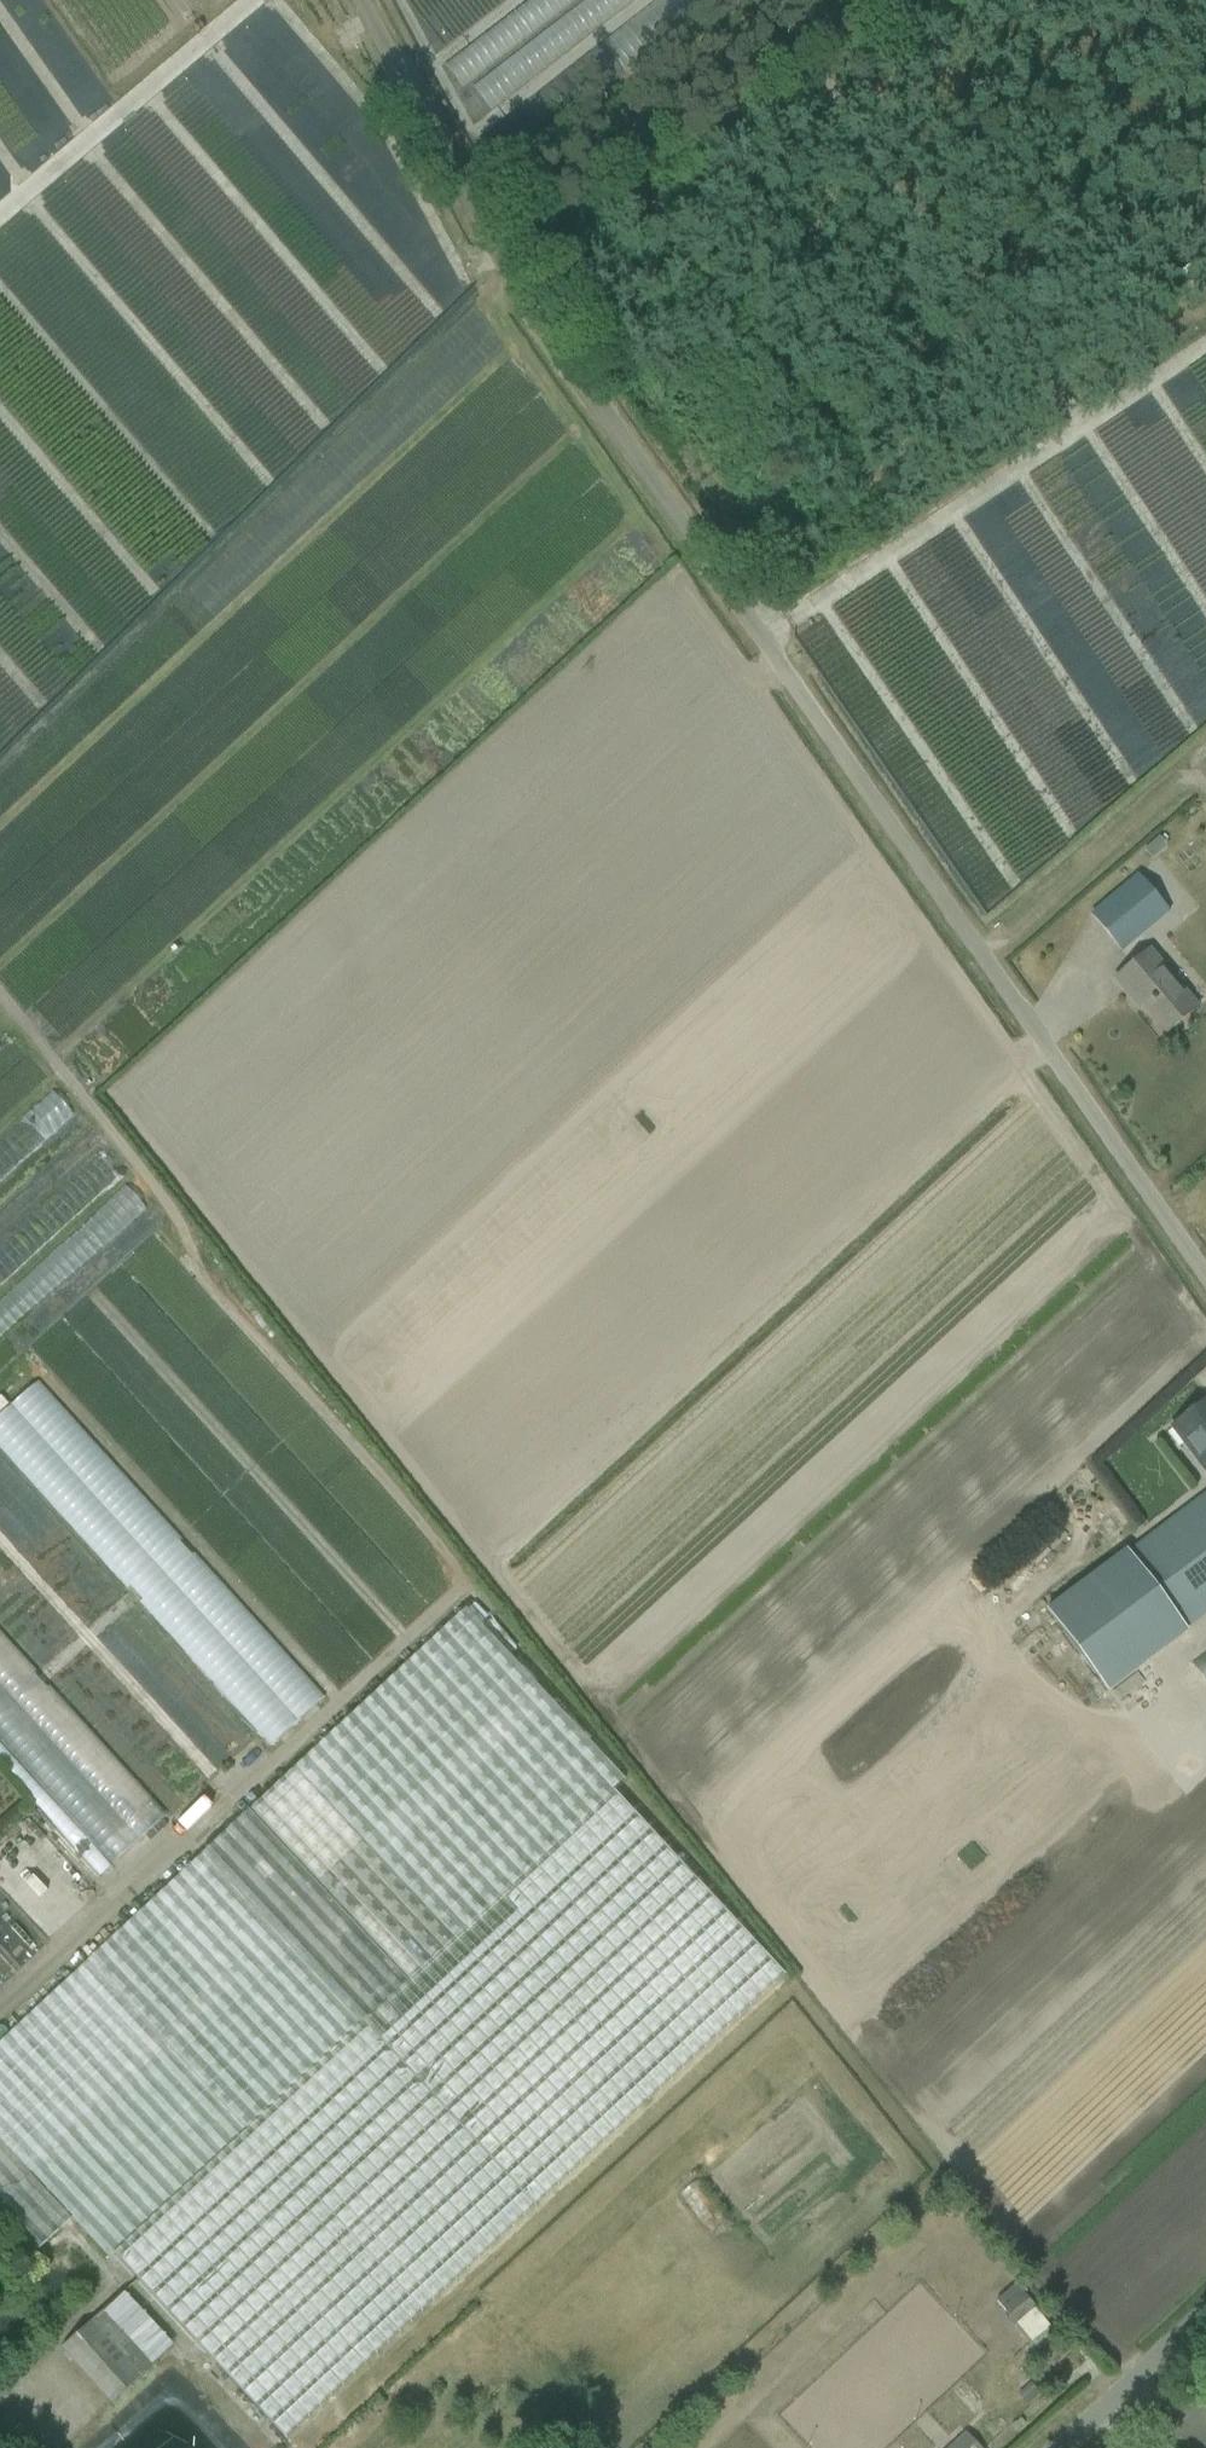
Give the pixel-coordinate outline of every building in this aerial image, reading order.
[(450,68),(490,120),(542,81),(567,81),(605,52),(620,52),(645,33),(644,52),(659,41),(660,15),(648,24),(648,7),(664,7),(664,0),(539,0),(450,68)] [(1138,876),(1110,899),(1091,915),(1122,952),(1140,937),(1169,913),(1138,876)] [(1167,1033),(1185,1017),(1197,1008),(1150,951),(1133,964),(1115,980),(1132,1000),(1136,997),(1167,1033)] [(334,1706),(334,1705),(48,1384),(18,1410),(10,1400),(0,1409),(0,1446),(53,1505),(56,1525),(24,1530),(26,1541),(11,1554),(35,1550),(35,1549),(38,1565),(102,1637),(143,1600),(279,1754),(334,1706)] [(1172,1427),(1205,1473),(1205,1402),(1172,1427)] [(1044,1610),(1106,1691),(1185,1631),(1190,1626),(1176,1606),(1205,1585),(1205,1494),(1199,1499),(1126,1554),(1124,1551),(1109,1562),(1044,1610)] [(284,2441),(784,1975),(612,1790),(624,1779),(465,1607),(87,1966),(0,2044),(0,2214),(36,2251),(70,2219),(106,2259),(109,2262),(114,2256),(284,2441)] [(107,1882),(174,1825),(0,1624),(0,1758),(107,1882)] [(111,2403),(129,2387),(140,2377),(152,2367),(102,2312),(91,2323),(80,2333),(62,2349),(111,2403)] [(964,2432),(948,2447),(979,2447),(964,2432)]
